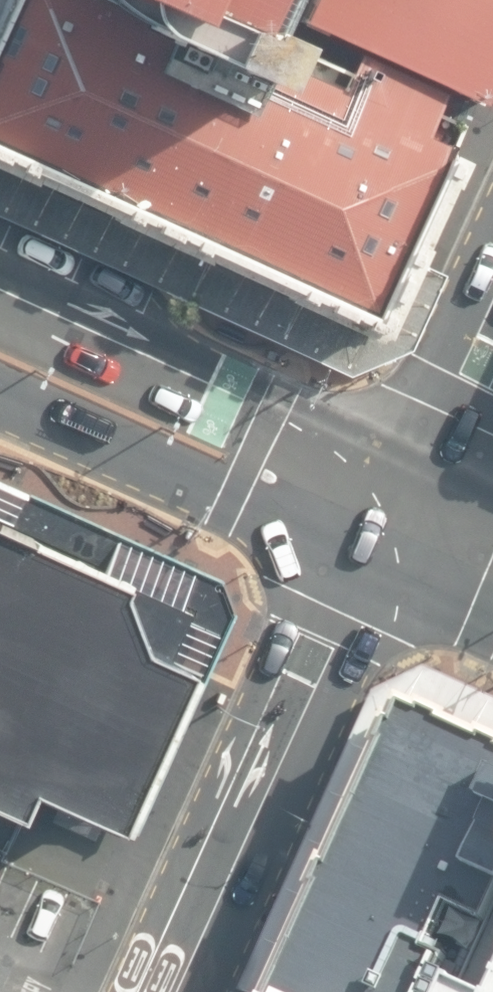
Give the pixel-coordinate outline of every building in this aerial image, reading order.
[(233,0),(7,0),(0,15),(0,171),(371,340),(471,109),(233,0)] [(471,109),(485,117),(492,99),(492,0),(233,0),(471,109)] [(12,771),(103,814),(135,829),(232,613),(218,575),(0,478),(0,797),(12,771)] [(492,928),(492,756),(410,719),(285,991),(464,991),(492,928)] [(464,991),(492,991),(492,928),(464,991)]
